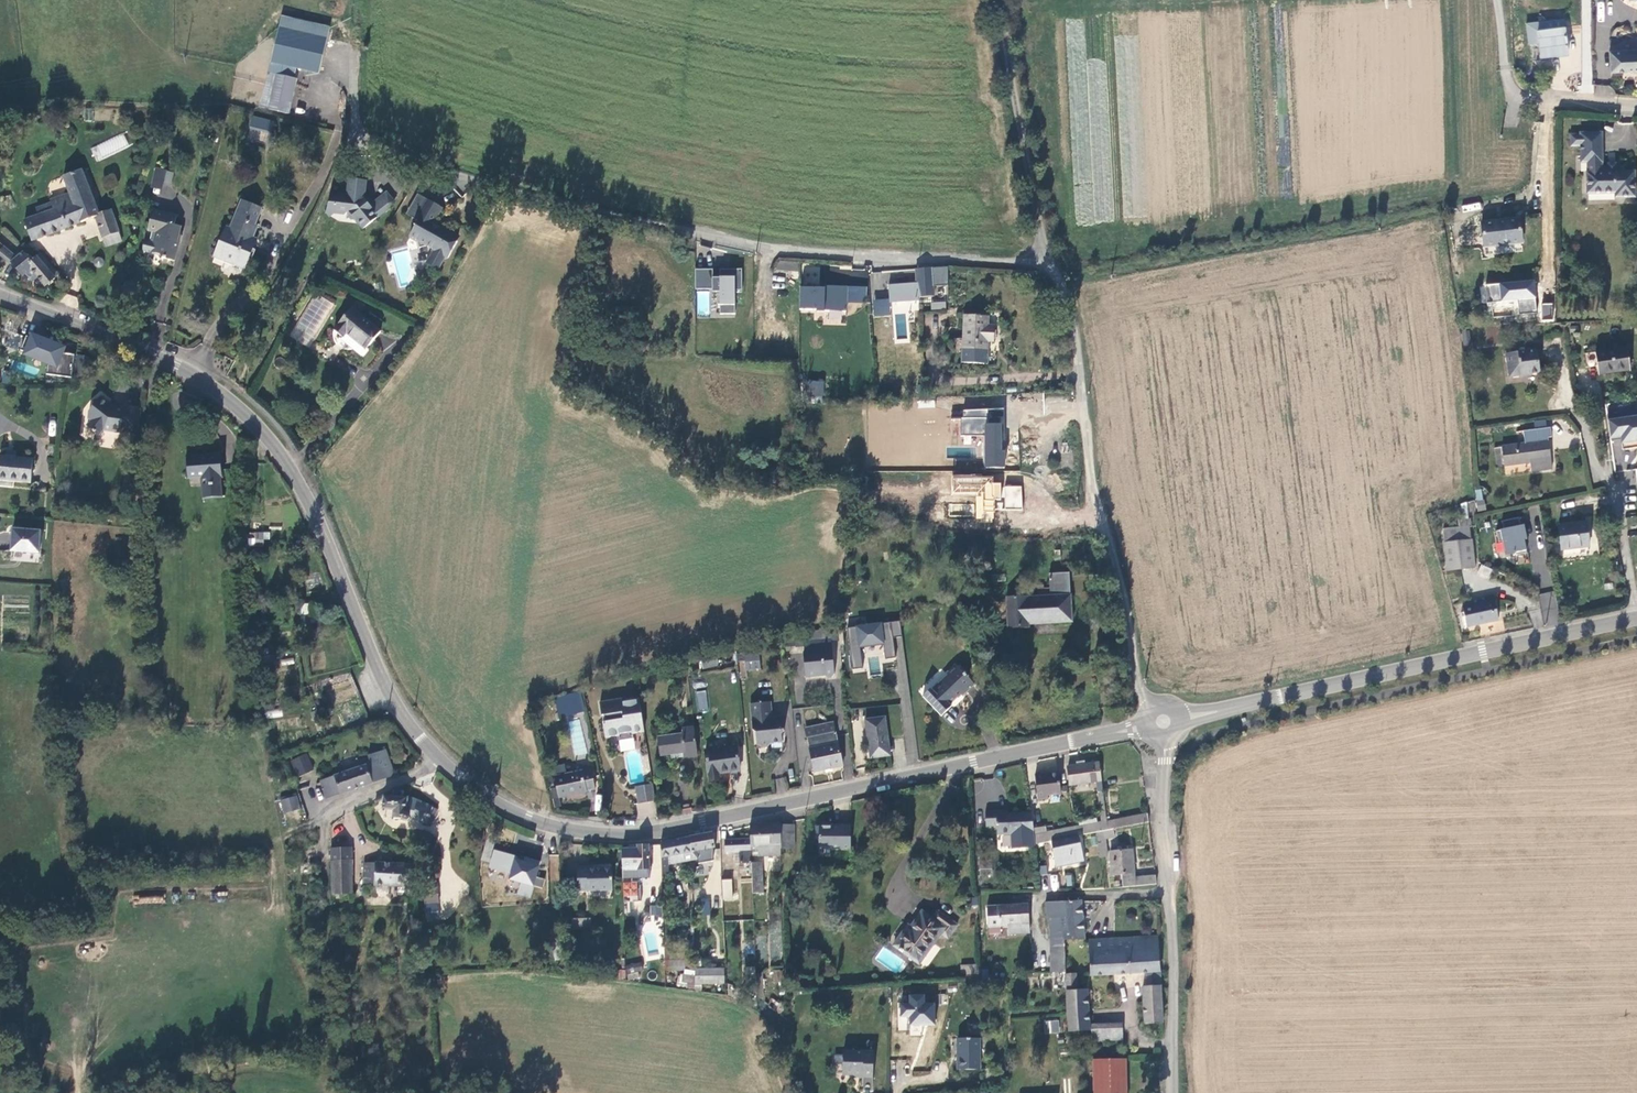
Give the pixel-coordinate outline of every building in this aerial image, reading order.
[(292,76),(295,65),(319,71),(329,26),(281,15),(268,70),(292,76)] [(1544,29),(1564,26),(1563,18),(1543,21),(1544,29)] [(1528,44),(1538,42),(1540,58),(1568,54),(1564,26),(1544,29),(1543,21),(1526,23),(1528,44)] [(1636,68),(1636,49),(1610,50),(1610,69),(1636,68)] [(268,70),(260,105),(286,111),(294,76),(292,76),(268,70)] [(1577,86),(1576,78),(1567,79),(1568,87),(1577,86)] [(253,115),(251,121),(274,127),(275,121),(253,115)] [(272,133),(274,127),(251,121),(249,128),(272,133)] [(96,162),(129,146),(123,132),(89,149),(96,162)] [(1616,165),(1614,165),(1614,167),(1608,167),(1608,165),(1601,165),(1600,133),(1580,133),(1580,136),(1580,145),(1580,153),(1586,153),(1587,161),(1587,192),(1615,191),(1615,195),(1634,195),(1634,169),(1622,169),(1622,165),(1616,165)] [(1575,146),(1580,145),(1580,136),(1570,136),(1570,146),(1575,146)] [(156,167),(152,185),(163,188),(171,185),(173,172),(156,167)] [(106,244),(122,238),(111,209),(99,213),(83,169),(64,176),(70,192),(52,198),(54,203),(45,206),(47,212),(26,220),(31,233),(32,237),(95,215),(106,244)] [(106,190),(119,183),(113,172),(100,178),(106,190)] [(363,228),(391,207),(382,196),(370,205),(365,198),(367,180),(351,178),(347,195),(341,194),(333,199),(339,208),(349,211),(349,215),(352,219),(356,220),(363,228)] [(388,192),(382,196),(391,207),(394,201),(388,192)] [(407,213),(416,219),(428,199),(418,194),(407,213)] [(237,262),(246,266),(252,251),(250,250),(253,243),(251,242),(253,236),(258,225),(256,224),(263,207),(243,198),(231,227),(227,225),(215,252),(224,255),(222,259),(236,264),(237,262)] [(339,208),(333,199),(331,200),(327,210),(329,214),(339,208)] [(433,224),(442,208),(428,199),(416,219),(419,221),(410,236),(418,240),(420,248),(427,246),(434,250),(427,264),(438,270),(446,256),(448,258),(458,242),(454,240),(457,236),(443,228),(434,230),(433,224)] [(1464,211),(1481,209),(1480,202),(1463,205),(1464,211)] [(160,255),(162,258),(174,261),(180,239),(177,238),(181,225),(176,224),(178,216),(154,209),(148,230),(157,233),(155,241),(150,240),(145,242),(142,253),(146,254),(147,251),(160,255)] [(1520,221),(1482,225),(1485,250),(1523,246),(1520,221)] [(0,248),(0,256),(8,262),(15,254),(3,245),(0,248)] [(40,252),(34,258),(24,251),(12,262),(23,275),(25,273),(32,281),(39,275),(47,284),(59,273),(40,252)] [(799,262),(779,260),(775,269),(791,270),(791,279),(781,278),(781,287),(798,288),(799,262)] [(695,314),(734,315),(735,290),(740,290),(741,271),(712,271),(712,268),(696,268),(695,314)] [(919,297),(935,296),(933,269),(917,270),(919,297)] [(852,285),(866,286),(867,273),(853,272),(852,285)] [(1491,316),(1537,313),(1535,280),(1481,283),(1482,304),(1491,304),(1491,316)] [(800,284),(799,310),(814,311),(814,323),(844,324),(845,302),(866,303),(867,287),(800,284)] [(315,292),(288,334),(308,346),(334,304),(315,292)] [(65,293),(61,302),(74,308),(78,299),(65,293)] [(889,299),(872,299),(873,316),(889,316),(889,299)] [(1542,303),(1541,320),(1553,321),(1554,303),(1542,303)] [(368,350),(367,347),(381,330),(353,306),(335,328),(344,335),(341,338),(363,356),(368,350)] [(963,348),(987,349),(988,340),(991,341),(992,325),(989,325),(989,316),(965,315),(963,348)] [(46,372),(69,379),(76,355),(64,351),(66,344),(28,332),(21,354),(49,363),(46,372)] [(1599,374),(1631,369),(1627,347),(1596,352),(1598,366),(1599,374)] [(1539,372),(1534,348),(1506,354),(1511,377),(1539,372)] [(823,396),(823,380),(804,380),(804,396),(823,396)] [(99,435),(105,429),(120,431),(120,429),(136,432),(139,408),(122,406),(122,407),(112,406),(100,395),(98,397),(92,398),(93,403),(88,411),(90,421),(88,426),(99,435)] [(1004,409),(988,408),(987,422),(1003,422),(1004,409)] [(983,467),(1005,467),(1005,449),(1002,449),(1003,423),(986,423),(986,409),(962,409),(962,420),(960,420),(960,435),(984,435),(983,467)] [(1618,414),(1606,416),(1611,440),(1622,439),(1623,449),(1636,447),(1636,411),(1618,414)] [(1534,427),(1547,426),(1546,419),(1534,420),(1534,427)] [(1550,425),(1522,430),(1524,442),(1518,443),(1501,446),(1503,464),(1529,459),(1531,470),(1553,466),(1548,436),(1551,435),(1550,425)] [(200,476),(202,498),(221,496),(220,474),(222,474),(220,454),(186,457),(187,477),(200,476)] [(13,480),(31,482),(33,460),(0,456),(0,477),(13,478),(13,480)] [(994,509),(1021,510),(1022,485),(993,484),(993,475),(952,474),(951,492),(976,493),(975,520),(993,521),(994,509)] [(1475,489),(1477,511),(1485,510),(1483,489),(1475,489)] [(1592,544),(1589,520),(1559,524),(1563,548),(1592,544)] [(1474,565),(1470,524),(1444,526),(1449,568),(1474,565)] [(1500,530),(1505,555),(1516,553),(1516,555),(1527,553),(1524,540),(1527,539),(1524,525),(1503,529),(1500,530)] [(12,551),(28,552),(28,554),(40,555),(42,531),(14,529),(12,551)] [(249,531),(248,545),(266,547),(267,533),(249,531)] [(1492,570),(1481,565),(1478,572),(1489,577),(1492,570)] [(1037,593),(1006,595),(1007,625),(1029,624),(1029,621),(1051,620),(1051,623),(1072,622),(1070,577),(1049,578),(1050,587),(1043,587),(1043,583),(1036,583),(1037,593)] [(1461,607),(1466,627),(1498,619),(1492,595),(1483,597),(1484,602),(1461,607)] [(899,626),(846,634),(853,675),(863,674),(859,652),(883,649),(885,665),(896,663),(893,643),(902,642),(899,626)] [(798,647),(795,638),(785,640),(787,650),(798,647)] [(834,675),(836,673),(832,638),(805,641),(806,651),(804,652),(807,676),(826,674),(828,676),(834,675)] [(762,668),(760,651),(746,653),(748,670),(762,668)] [(721,666),(719,656),(702,659),(704,669),(721,666)] [(930,689),(923,696),(941,715),(951,704),(950,703),(961,691),(963,693),(975,682),(956,663),(946,673),(947,674),(931,690),(930,689)] [(705,690),(694,691),(697,712),(708,710),(705,690)] [(586,711),(580,691),(555,699),(560,716),(564,715),(564,717),(586,711)] [(645,730),(639,698),(623,701),(622,698),(600,702),(602,715),(604,715),(605,721),(604,721),(606,736),(619,734),(620,740),(634,737),(633,732),(645,730)] [(769,701),(749,703),(753,728),(756,731),(758,745),(761,745),(765,748),(772,747),(774,744),(785,743),(783,732),(786,732),(784,717),(772,718),(769,701)] [(864,721),(869,755),(878,754),(879,759),(888,757),(883,718),(864,721)] [(582,719),(569,720),(572,754),(585,753),(582,719)] [(833,722),(819,725),(821,733),(835,730),(833,722)] [(687,756),(698,754),(694,724),(683,725),(683,731),(658,735),(661,755),(686,752),(687,756)] [(842,764),(835,730),(821,733),(819,725),(805,728),(814,770),(842,764)] [(740,768),(736,745),(704,751),(709,779),(720,777),(719,772),(740,768)] [(371,764),(320,780),(325,797),(384,779),(384,777),(382,772),(392,769),(386,750),(368,756),(371,764)] [(306,754),(290,761),(297,776),(312,769),(306,754)] [(1102,780),(1099,762),(1085,764),(1085,760),(1075,762),(1076,766),(1067,767),(1070,784),(1102,780)] [(553,765),(554,774),(565,773),(564,764),(553,765)] [(593,791),(592,788),(594,787),(589,768),(554,777),(558,794),(569,791),(570,793),(586,789),(587,793),(589,794),(591,793),(593,791)] [(392,769),(382,772),(384,777),(394,774),(392,769)] [(1045,772),(1035,774),(1038,798),(1048,797),(1048,794),(1062,792),(1058,772),(1045,774),(1045,772)] [(787,777),(776,778),(776,792),(787,792),(787,777)] [(655,801),(652,784),(635,787),(638,804),(655,801)] [(297,793),(281,797),(285,813),(301,809),(297,793)] [(393,817),(409,821),(410,816),(431,825),(437,809),(410,798),(401,796),(382,794),(381,809),(393,810),(393,817)] [(997,813),(996,809),(985,810),(986,825),(997,825),(997,832),(1012,832),(1012,835),(1012,848),(1036,847),(1035,844),(1034,828),(1032,812),(997,813)] [(1102,821),(1070,826),(1073,838),(1079,837),(1095,834),(1108,831),(1107,820),(1102,821)] [(780,823),(753,824),(753,839),(753,845),(758,845),(759,855),(782,855),(781,848),(780,825),(780,823)] [(794,824),(780,825),(781,848),(795,848),(794,824)] [(830,826),(816,826),(816,837),(819,837),(819,848),(850,848),(850,825),(830,825),(830,826)] [(1048,826),(1034,828),(1035,844),(1053,842),(1073,838),(1070,826),(1048,831),(1048,826)] [(1095,834),(1098,858),(1107,856),(1105,840),(1116,839),(1115,830),(1108,831),(1095,834)] [(711,832),(700,834),(702,848),(704,853),(709,851),(708,848),(713,846),(711,832)] [(691,851),(702,848),(700,834),(690,836),(691,851)] [(690,836),(661,842),(661,871),(668,870),(667,855),(670,854),(672,862),(692,858),(691,851),(690,836)] [(1053,842),(1058,866),(1084,860),(1079,837),(1073,838),(1053,842)] [(740,864),(754,863),(754,862),(754,856),(753,845),(753,839),(725,840),(725,852),(740,852),(740,864)] [(349,845),(329,846),(331,893),(351,892),(349,845)] [(629,849),(622,849),(622,868),(627,868),(627,871),(637,871),(637,868),(649,868),(648,846),(629,846),(629,849)] [(1113,875),(1125,874),(1136,874),(1134,848),(1112,849),(1113,875)] [(492,849),(488,869),(508,873),(507,879),(519,882),(517,895),(530,898),(533,886),(542,888),(544,878),(537,877),(541,860),(492,849)] [(550,855),(549,880),(559,880),(559,855),(550,855)] [(374,862),(362,861),(361,881),(373,881),(373,884),(402,885),(402,861),(374,860),(374,862)] [(764,862),(754,862),(754,863),(755,894),(765,893),(764,862)] [(576,889),(612,889),(611,866),(586,866),(586,864),(575,865),(576,889)] [(1047,865),(1039,866),(1040,876),(1048,875),(1047,865)] [(704,869),(691,869),(692,882),(705,881),(704,869)] [(1058,890),(1057,874),(1049,874),(1050,891),(1058,890)] [(1125,874),(1126,886),(1136,885),(1135,876),(1136,874),(1125,874)] [(1142,876),(1143,885),(1157,884),(1157,875),(1142,876)] [(731,879),(721,880),(722,899),(732,899),(731,879)] [(622,881),(622,898),(638,899),(639,882),(622,881)] [(424,912),(438,912),(438,888),(424,888),(424,912)] [(699,898),(699,914),(710,914),(710,898),(699,898)] [(1064,971),(1064,939),(1086,937),(1083,898),(1047,901),(1050,939),(1050,971),(1064,971)] [(1027,904),(988,906),(989,926),(1010,925),(1028,924),(1027,904)] [(650,915),(661,915),(662,905),(650,905),(650,915)] [(907,929),(893,949),(919,967),(932,949),(930,947),(941,932),(948,937),(957,924),(938,911),(932,919),(922,913),(910,931),(907,929)] [(339,923),(348,921),(346,914),(337,916),(339,923)] [(592,928),(592,918),(572,919),(573,929),(592,928)] [(1010,933),(1028,932),(1028,924),(1010,925),(1010,933)] [(1145,971),(1160,970),(1157,936),(1087,940),(1089,975),(1145,971)] [(684,961),(666,959),(665,968),(683,970),(684,961)] [(627,964),(627,972),(642,971),(641,963),(627,964)] [(978,973),(978,965),(961,966),(962,974),(978,973)] [(724,967),(696,968),(697,984),(724,982),(724,967)] [(782,970),(772,970),(772,982),(782,982),(782,970)] [(1145,971),(1145,979),(1160,978),(1160,970),(1145,971)] [(1075,972),(1064,972),(1067,1031),(1090,1030),(1088,989),(1076,990),(1076,983),(1075,972)] [(751,997),(757,1002),(760,1002),(760,974),(751,974),(751,997)] [(1144,1023),(1163,1022),(1160,978),(1145,979),(1146,985),(1141,985),(1144,1023)] [(908,1002),(897,1002),(897,1030),(910,1030),(909,1035),(922,1035),(922,1026),(935,1026),(935,1002),(924,1002),(924,994),(908,994),(908,1002)] [(1045,1034),(1060,1032),(1058,1019),(1043,1021),(1045,1034)] [(1092,1040),(1123,1038),(1123,1022),(1091,1024),(1092,1040)] [(979,1068),(979,1038),(957,1038),(957,1068),(979,1068)] [(873,1076),(873,1050),(842,1050),(842,1074),(862,1073),(862,1076),(873,1076)] [(1126,1057),(1092,1058),(1093,1092),(1127,1092),(1126,1057)] [(1000,1081),(999,1067),(982,1068),(983,1082),(1000,1081)]
